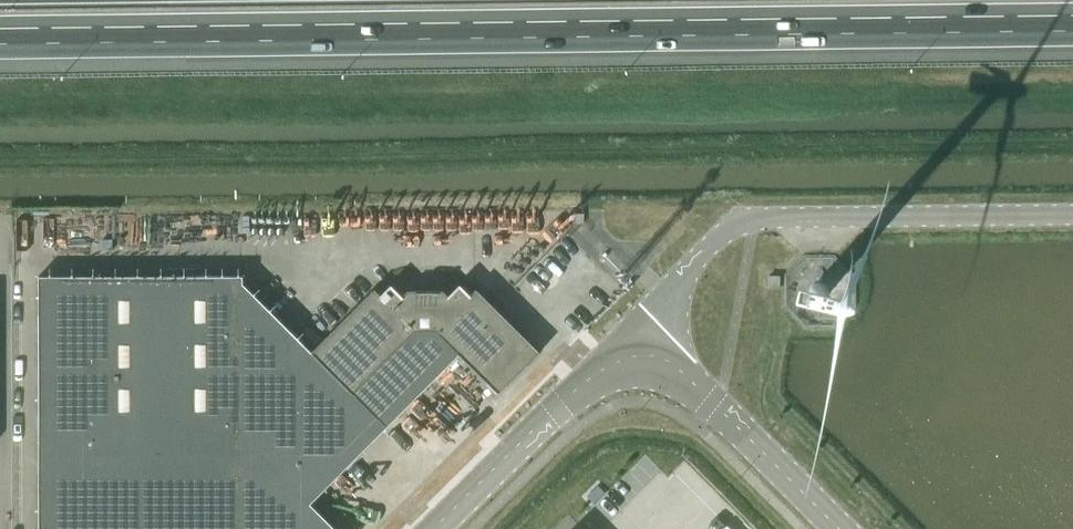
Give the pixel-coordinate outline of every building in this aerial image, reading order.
[(459,284),(447,296),(442,290),(407,290),(401,296),(390,284),(379,295),(374,289),(311,352),(242,283),(242,276),(38,276),(39,528),(335,528),(310,503),(458,355),(498,394),(539,353),(475,289),(469,295),(459,284)]
